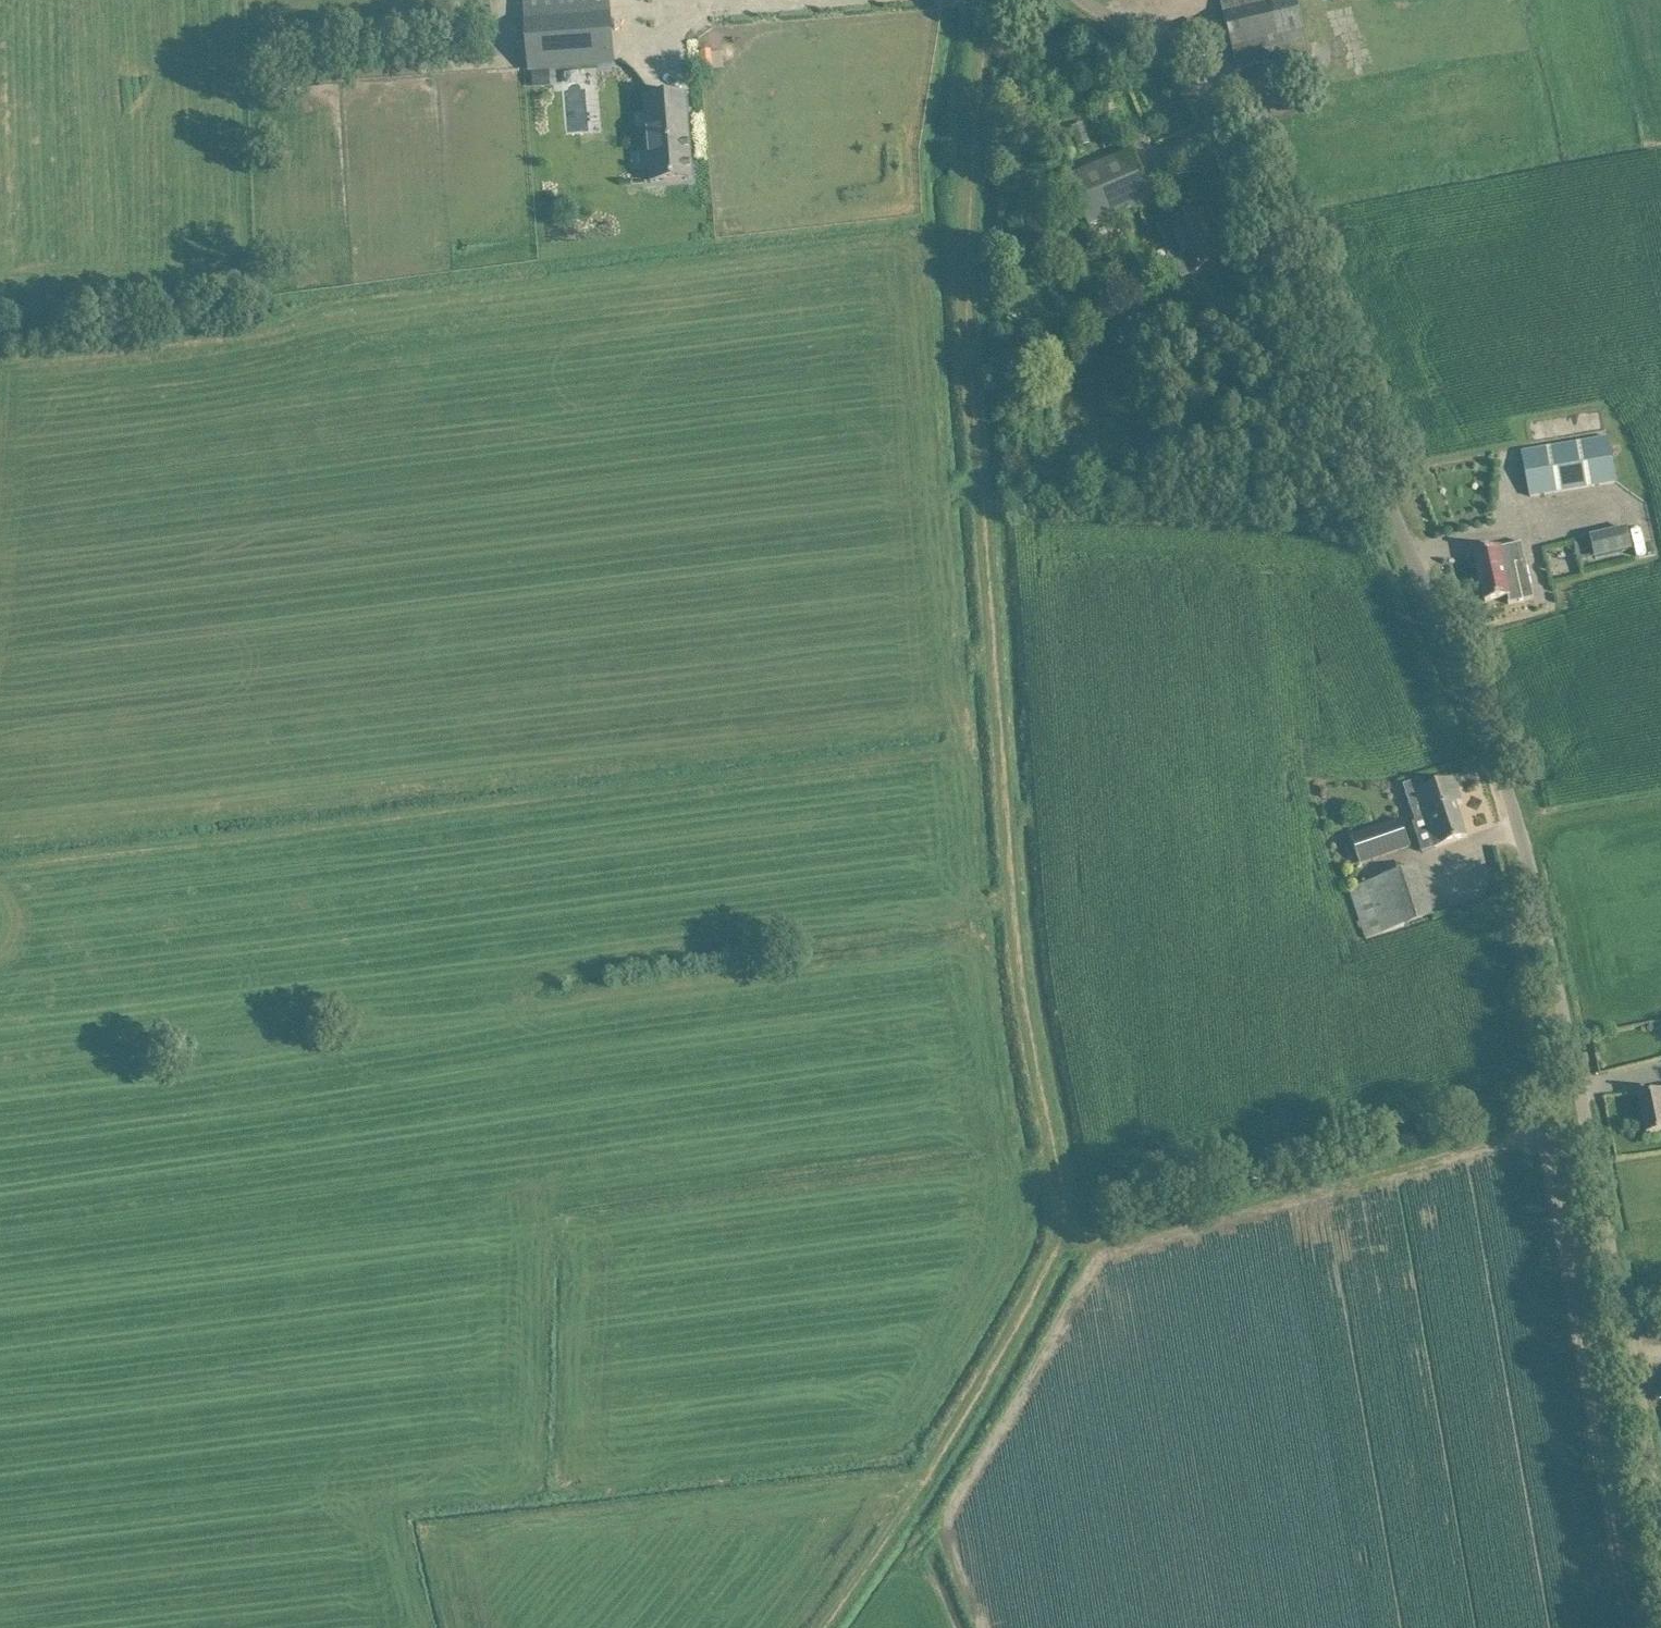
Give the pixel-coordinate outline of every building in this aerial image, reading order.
[(608,12),(607,0),(526,0),(528,18),(608,12)] [(1238,68),(1310,50),(1297,0),(1230,0),(1221,2),(1238,68)] [(608,12),(528,18),(531,68),(612,62),(608,12)] [(652,182),(693,179),(686,95),(646,98),(652,182)] [(1068,178),(1089,226),(1153,199),(1133,151),(1068,178)] [(1166,246),(1167,246),(1170,245),(1175,255),(1173,256),(1182,277),(1220,260),(1211,240),(1209,240),(1205,230),(1209,228),(1202,211),(1159,229),(1166,246)] [(1616,480),(1608,435),(1522,452),(1531,496),(1616,480)] [(1591,537),(1595,557),(1632,549),(1627,529),(1591,537)] [(1486,601),(1508,596),(1510,602),(1508,603),(1509,604),(1534,598),(1522,542),(1520,542),(1520,543),(1500,548),(1500,547),(1475,552),(1486,601)] [(1424,789),(1421,779),(1403,785),(1416,822),(1427,818),(1436,846),(1466,837),(1455,803),(1461,801),(1454,779),(1424,789)] [(1351,836),(1360,863),(1410,847),(1401,820),(1351,836)] [(1350,889),(1365,936),(1405,922),(1389,876),(1350,889)] [(1639,1096),(1647,1133),(1660,1130),(1660,1092),(1639,1096)]
